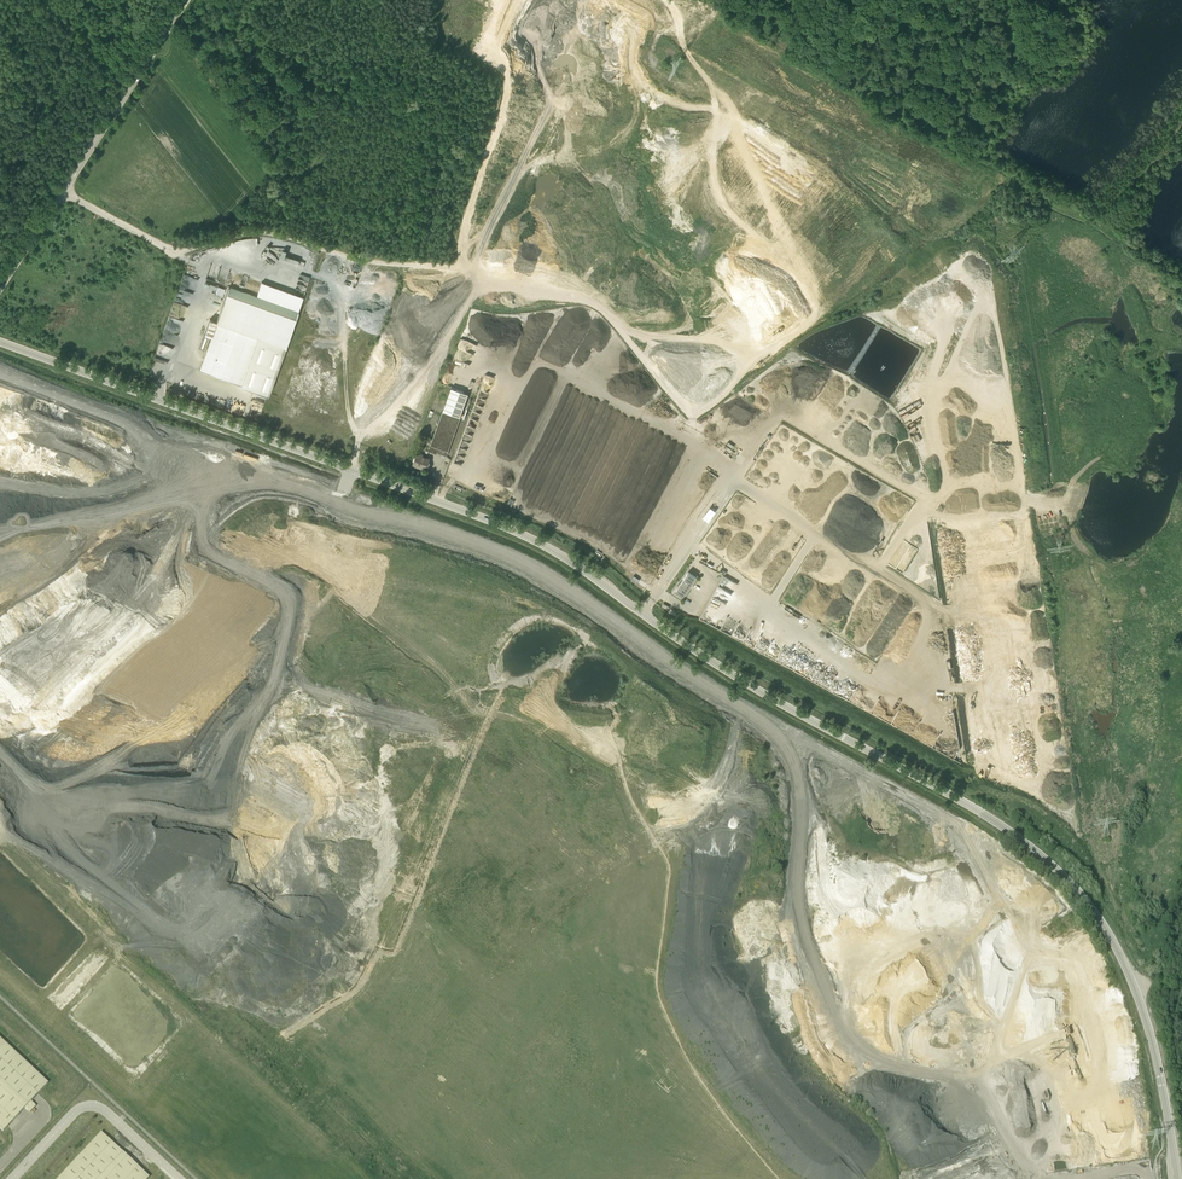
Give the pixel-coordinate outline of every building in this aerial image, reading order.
[(303,269),(306,261),(287,255),(288,251),(269,245),(263,253),(274,260),(288,264),(294,269),(302,271),(303,269)] [(211,337),(199,369),(268,394),(285,346),(299,310),(229,286),(217,321),(210,319),(204,334),(211,337)] [(218,286),(217,289),(216,292),(223,295),(225,288),(218,286)] [(475,349),(478,350),(477,353),(480,353),(482,345),(467,341),(464,350),(474,353),(475,349)] [(452,387),(433,439),(430,445),(437,447),(436,452),(447,456),(470,394),(452,387)] [(915,405),(901,410),(911,434),(918,431),(910,412),(917,409),(915,405)] [(426,468),(430,459),(417,454),(413,465),(418,467),(418,466),(426,468)] [(278,464),(276,469),(288,472),(289,467),(278,464)] [(710,509),(704,517),(708,520),(714,512),(710,509)] [(679,592),(683,595),(695,577),(688,572),(678,586),(677,585),(673,591),(677,594),(679,592)] [(0,1038),(0,1129),(3,1132),(25,1108),(30,1113),(36,1106),(31,1101),(48,1083),(0,1038)] [(150,1177),(112,1142),(110,1140),(101,1132),(57,1178),(148,1178),(150,1177)]
